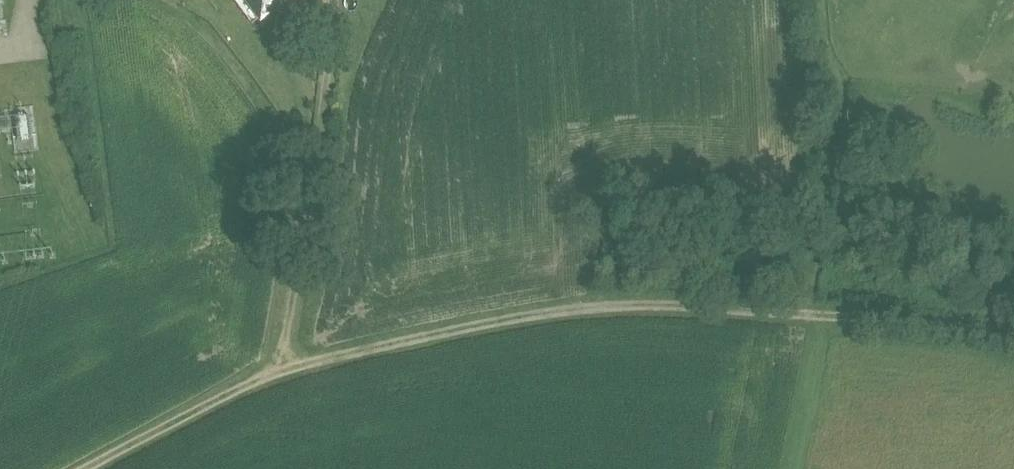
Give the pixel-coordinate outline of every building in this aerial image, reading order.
[(237,11),(261,44),(316,4),(313,0),(252,0),(237,11)] [(0,20),(0,37),(10,36),(8,19),(0,20)] [(35,105),(11,108),(16,153),(40,150),(35,105)]
